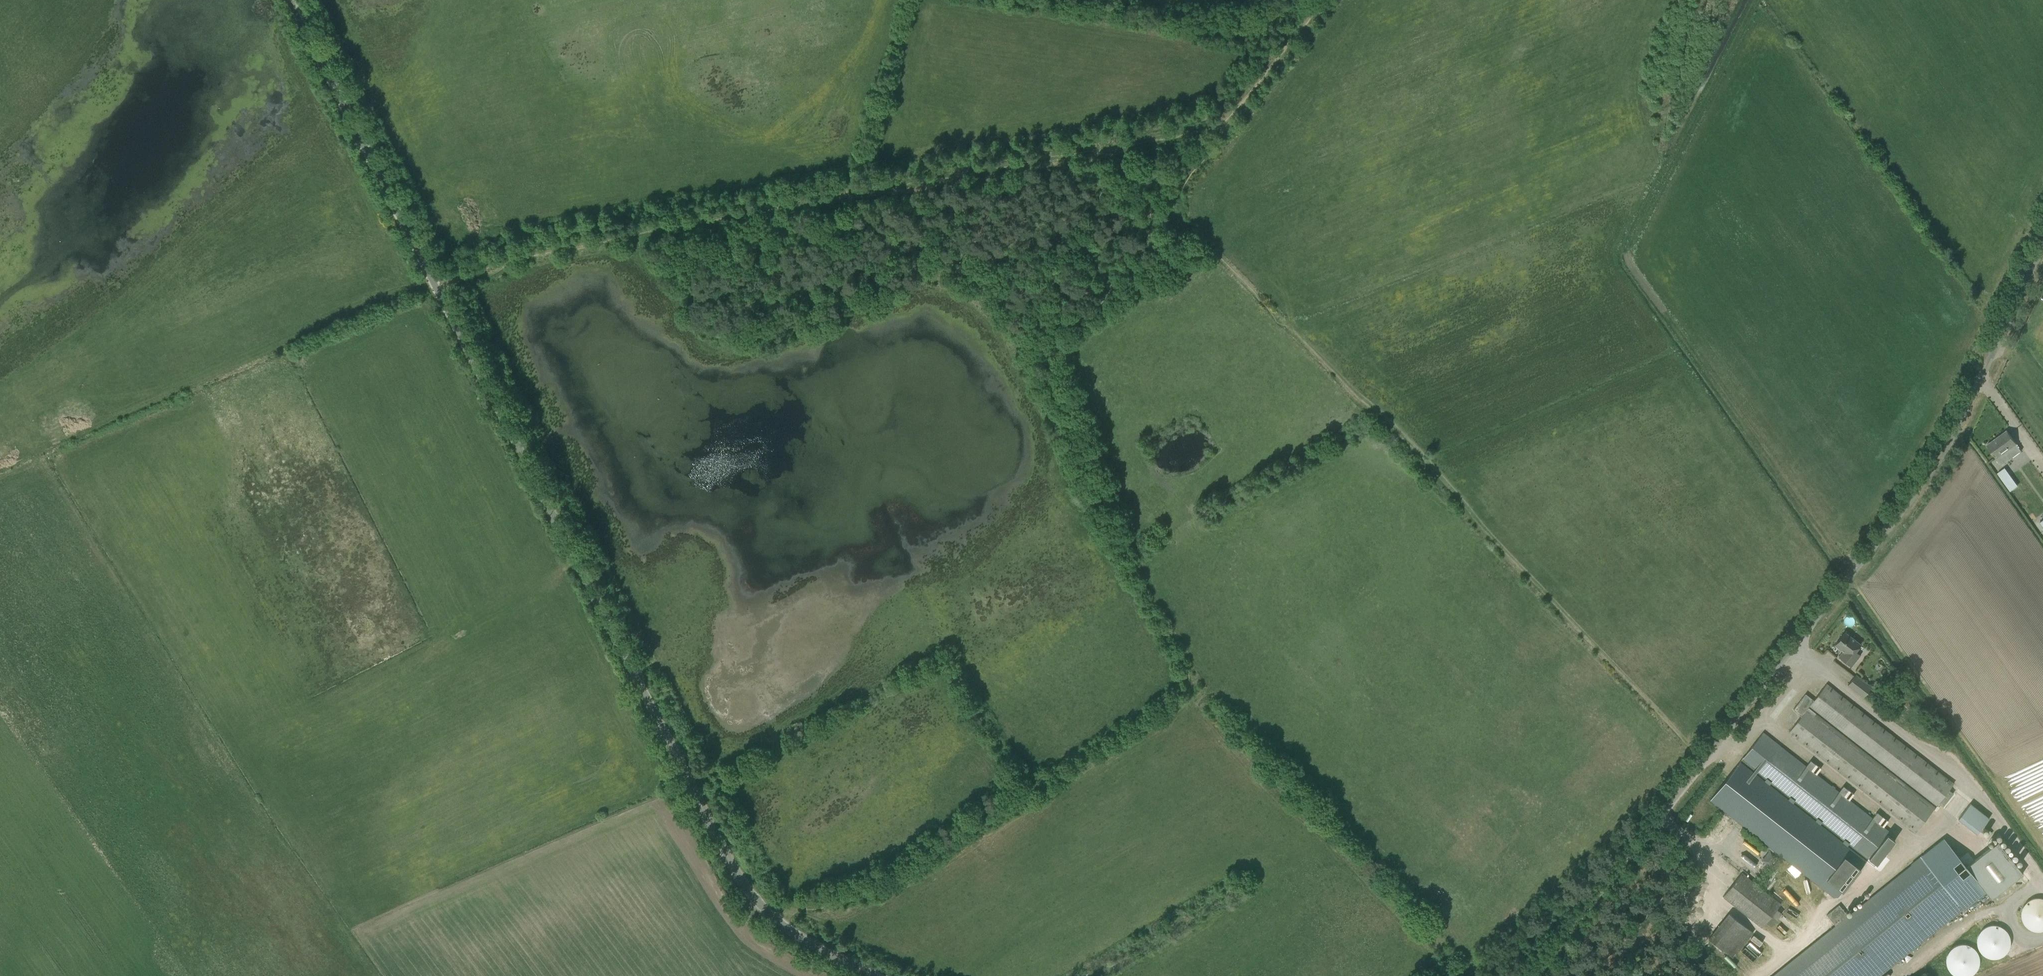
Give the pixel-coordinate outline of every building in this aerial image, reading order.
[(1987,445),(1993,453),(1996,458),(1997,458),(2002,465),(2022,452),(2017,444),(2007,430),(1987,445)] [(2006,466),(1998,472),(2011,490),(2019,484),(2006,466)] [(1835,645),(1843,651),(1839,657),(1851,666),(1860,655),(1855,651),(1860,644),(1845,632),(1835,645)] [(1872,686),(1856,674),(1847,686),(1863,698),(1872,686)] [(1789,732),(1797,738),(1916,831),(1939,803),(1943,806),(1953,793),(1949,789),(1953,783),(1826,684),(1814,700),(1805,694),(1793,710),(1801,716),(1789,732)] [(1763,732),(1710,799),(1835,897),(1839,896),(1869,858),(1877,864),(1894,841),(1885,834),(1888,830),(1763,732)] [(1959,820),(1977,835),(1989,819),(1971,804),(1959,820)] [(1732,817),(1725,812),(1705,839),(1711,844),(1719,833),(1725,838),(1733,828),(1727,823),(1732,817)] [(1985,891),(1966,866),(1944,839),(1847,916),(1838,907),(1827,915),(1835,926),(1773,975),(1879,975),(1985,891)] [(2023,873),(1998,841),(1966,866),(1985,891),(1991,898),(2023,873)] [(1761,860),(1771,868),(1779,857),(1769,849),(1761,860)] [(1723,897),(1762,928),(1766,922),(1772,926),(1782,913),(1776,909),(1780,903),(1742,872),(1723,897)] [(2024,899),(2024,929),(2042,928),(2042,899),(2024,899)] [(1708,939),(1734,959),(1753,934),(1729,913),(1708,939)] [(2012,932),(1989,923),(1978,949),(2002,958),(2012,932)] [(1950,974),(1977,975),(1978,945),(1952,944),(1950,974)]
